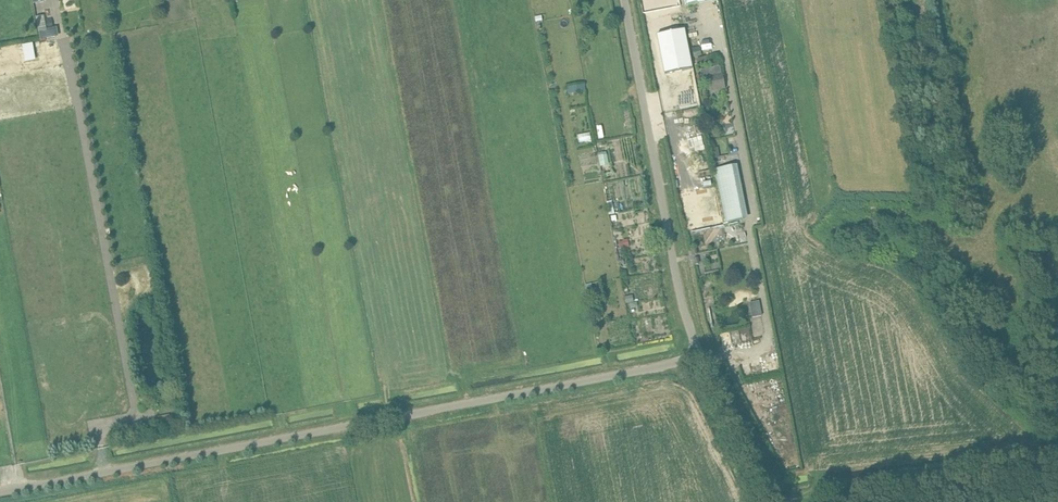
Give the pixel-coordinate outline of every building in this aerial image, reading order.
[(51,19),(45,20),(45,22),(46,29),(53,28),(51,19)] [(684,26),(657,31),(665,71),(692,66),(684,26)] [(41,39),(59,36),(57,27),(53,27),(53,28),(46,29),(39,30),(41,39)] [(34,42),(23,44),(27,61),(38,59),(34,42)] [(706,92),(726,89),(722,54),(701,57),(706,92)] [(569,94),(584,92),(584,84),(568,86),(569,94)] [(602,166),(611,164),(609,154),(600,155),(602,166)] [(748,218),(737,164),(715,169),(725,223),(748,218)] [(715,187),(681,193),(687,227),(722,221),(715,187)] [(614,200),(608,201),(610,214),(616,213),(614,200)] [(629,239),(619,241),(622,254),(633,251),(629,239)] [(762,300),(751,302),(753,316),(764,315),(762,300)]
